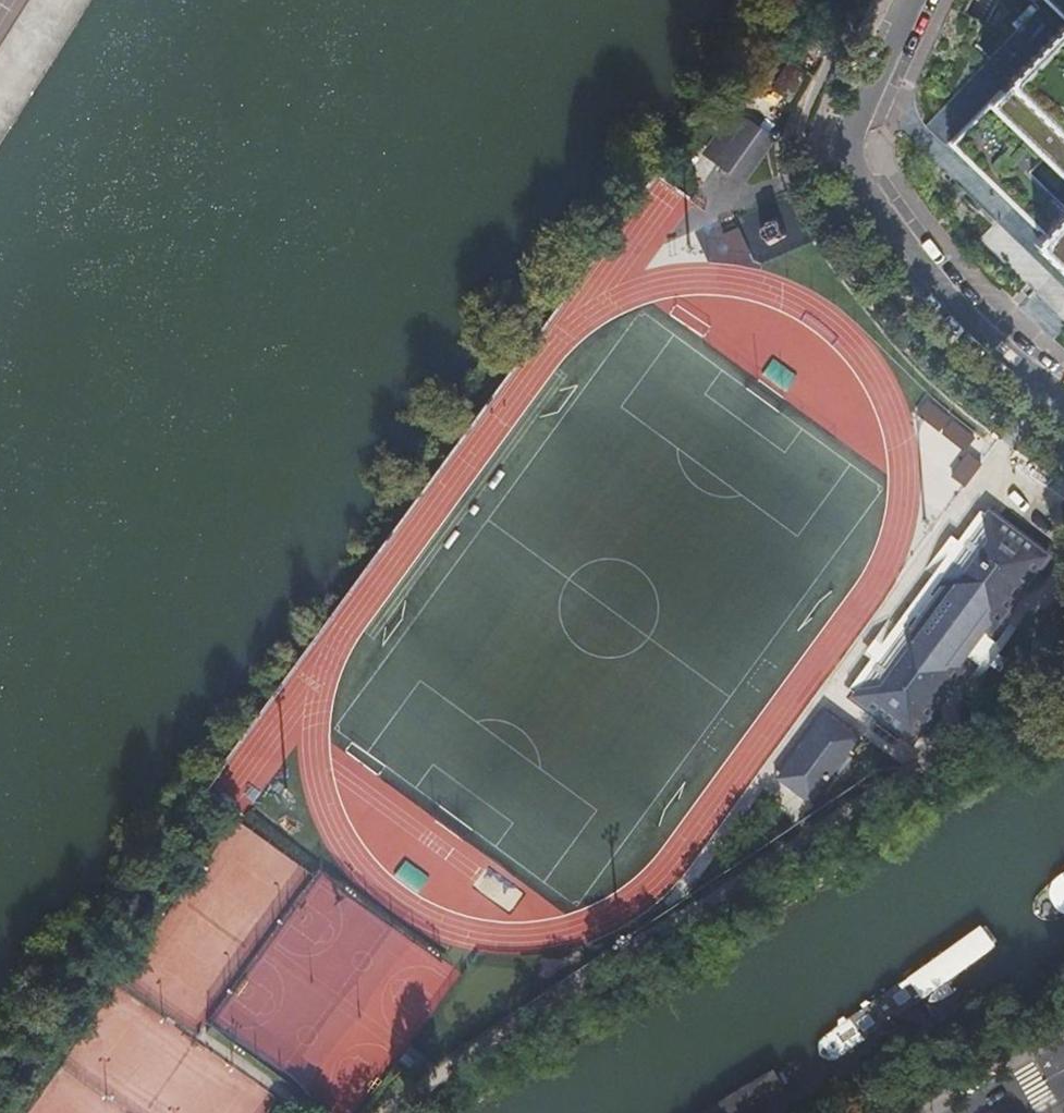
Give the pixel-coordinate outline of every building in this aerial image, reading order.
[(1006,14),(1019,27),(1004,41),(985,60),(998,72),(965,107),(977,119),(953,144),(1046,234),(1029,251),(1063,287),(1063,0),(1020,0),(1006,14)] [(775,95),(792,97),(795,71),(778,69),(775,95)] [(735,181),(768,135),(752,124),(738,114),(706,161),(735,181)] [(664,230),(689,208),(672,189),(647,211),(664,230)] [(843,689),(838,696),(903,744),(966,661),(977,669),(982,662),(988,667),(995,656),(990,652),(1008,627),(1002,623),(1023,594),(1015,588),(1041,553),(979,508),(976,512),(971,508),(949,538),(942,532),(933,546),(940,551),(872,641),(866,637),(855,651),(862,657),(840,686),(843,689)]
